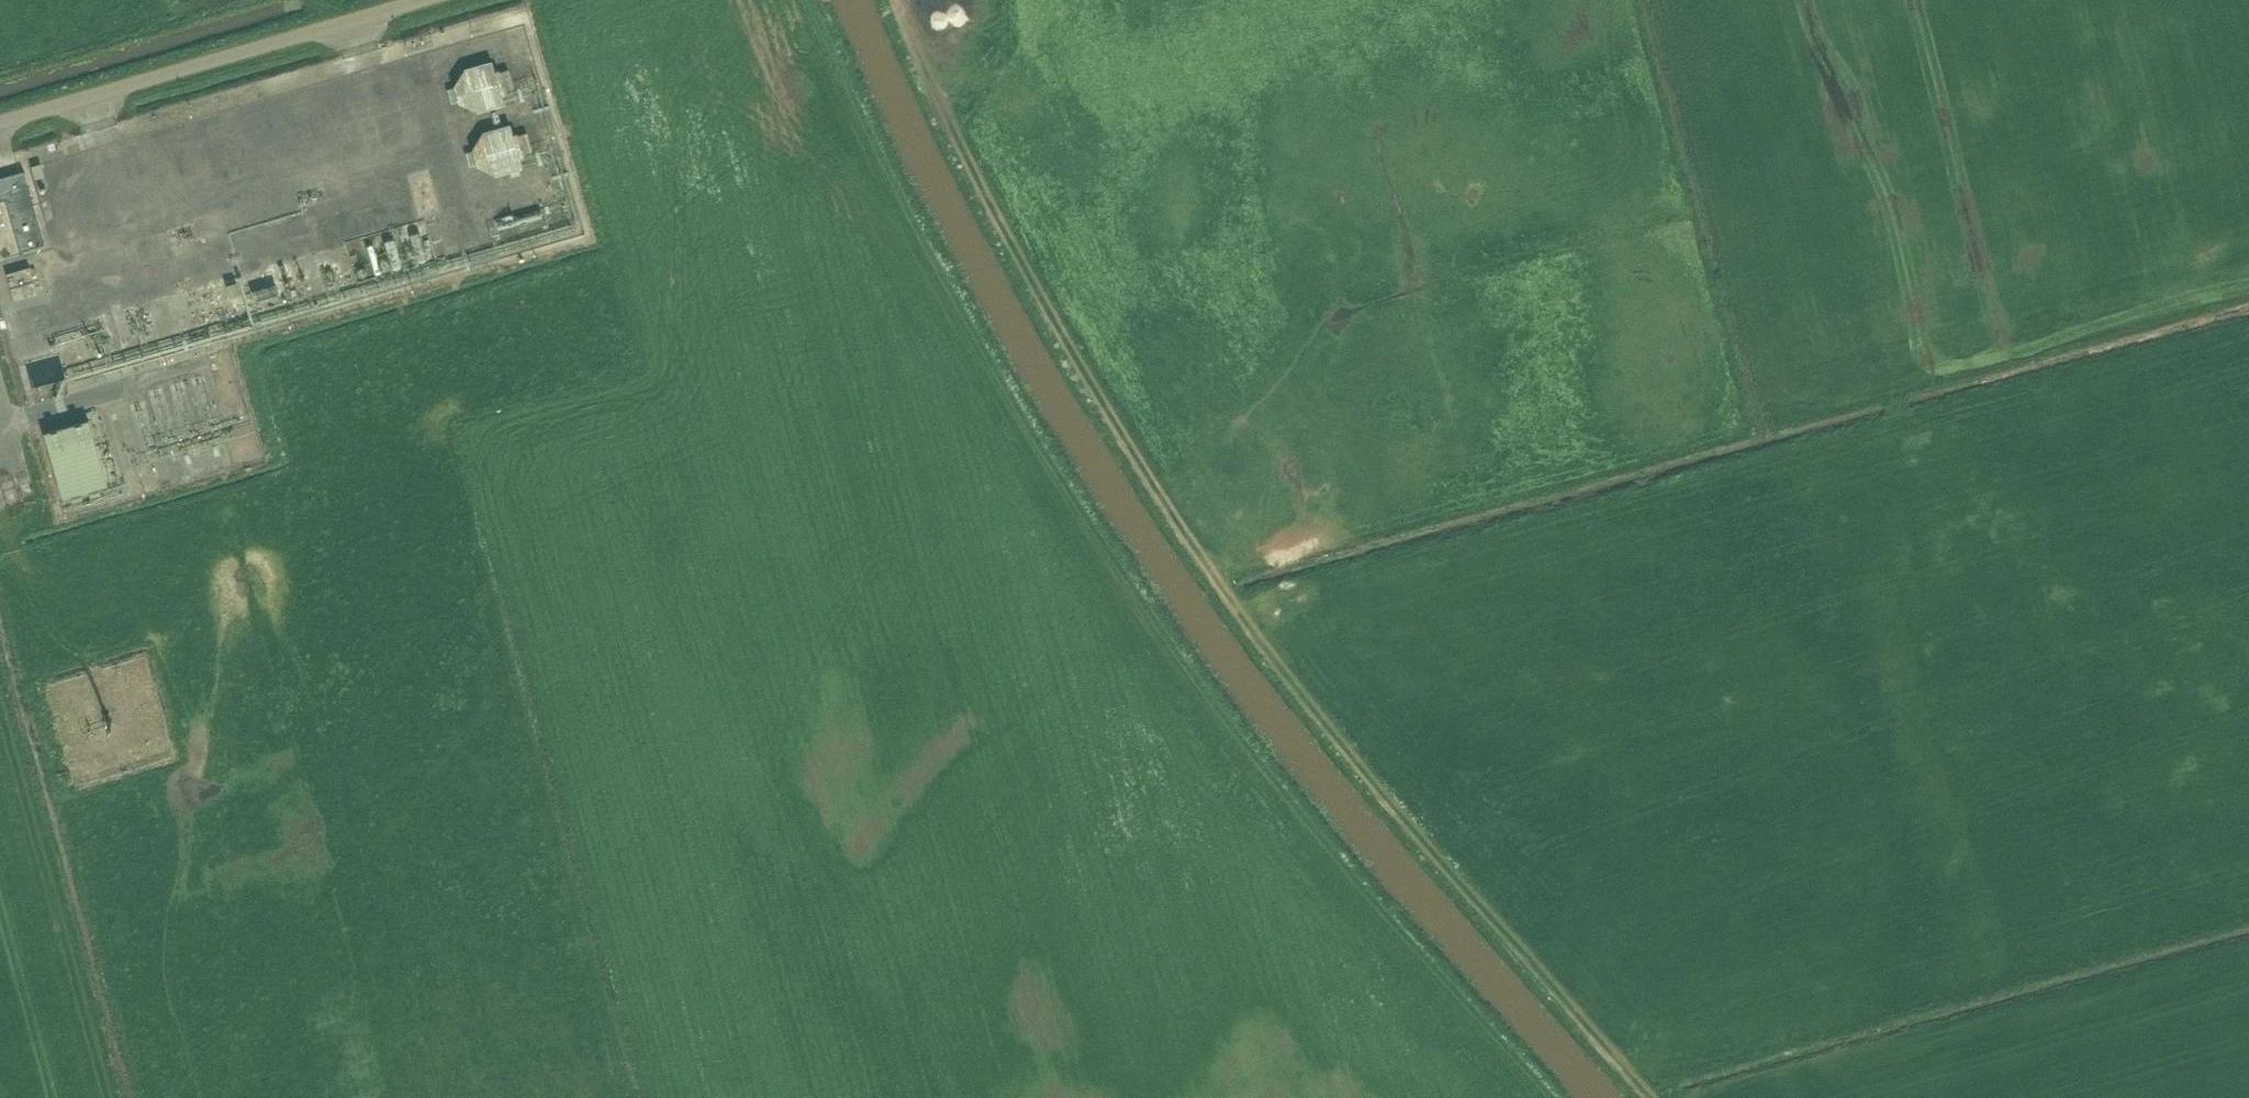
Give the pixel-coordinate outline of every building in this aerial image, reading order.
[(494,74),(491,63),(464,71),(454,88),(454,91),(449,93),(452,107),(459,105),(477,114),(503,104),(501,97),(506,96),(505,92),(514,90),(509,73),(500,75),(499,72),(494,74)] [(512,138),(509,127),(482,134),(472,153),(465,156),(470,170),(477,167),(495,177),(522,170),(519,158),(532,154),(526,134),(512,138)] [(25,174),(0,181),(0,246),(3,259),(45,247),(25,174)] [(571,175),(557,177),(558,192),(573,190),(571,175)] [(38,295),(30,268),(8,275),(15,301),(38,295)] [(59,341),(65,363),(97,354),(91,333),(59,341)] [(48,359),(30,364),(37,386),(55,380),(48,359)] [(107,483),(89,420),(45,433),(63,496),(107,483)]
